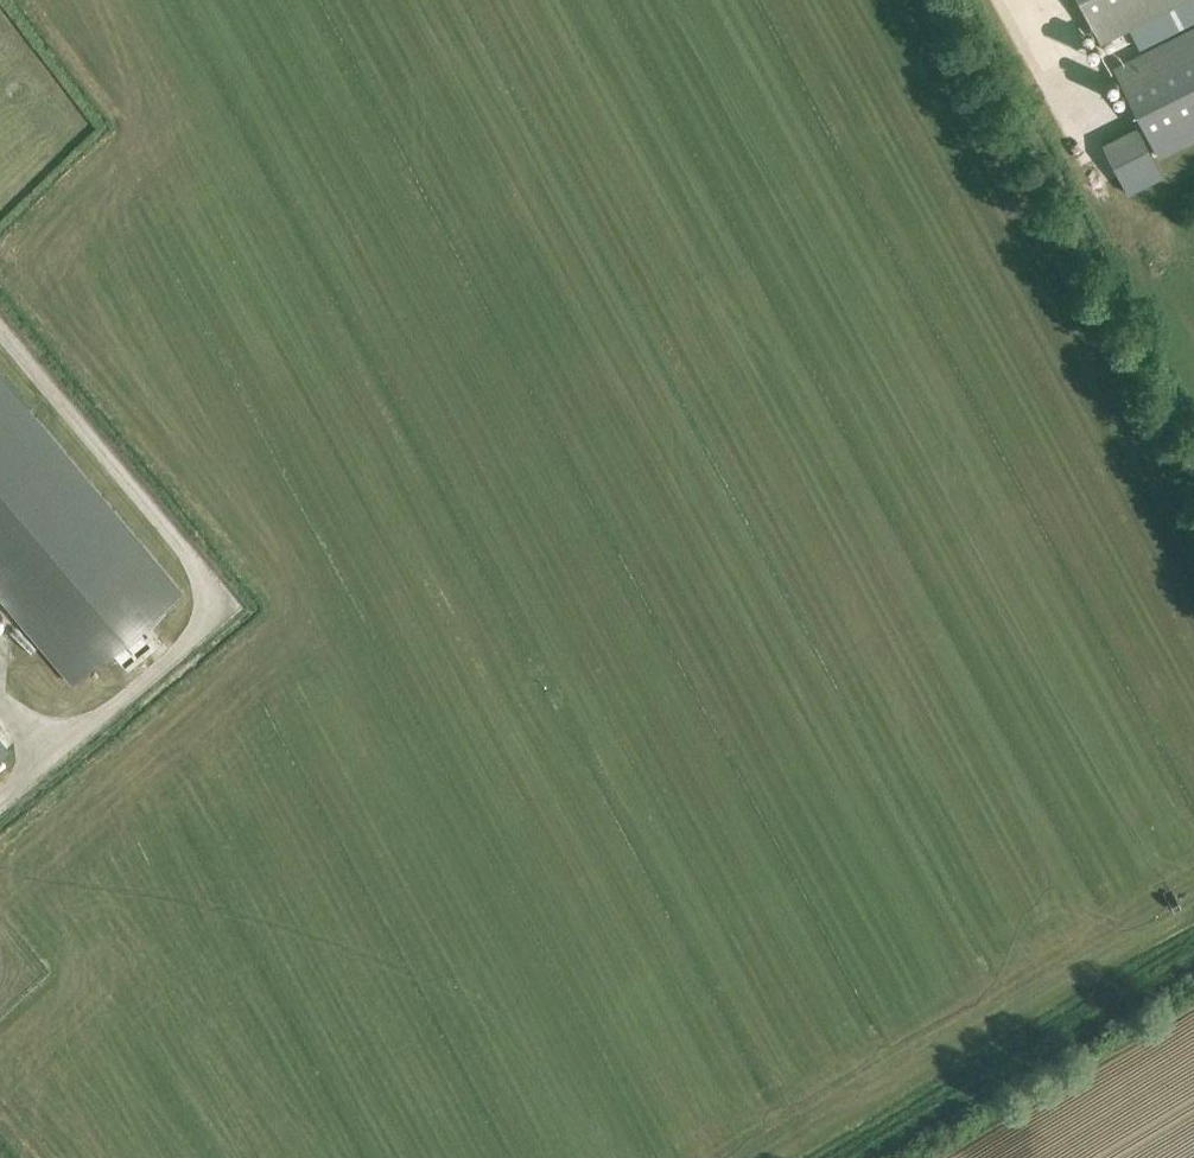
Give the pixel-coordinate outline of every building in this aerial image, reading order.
[(1103,43),(1188,0),(1082,0),(1103,43)] [(1115,67),(1159,155),(1193,137),(1193,27),(1115,67)] [(1137,127),(1103,144),(1122,181),(1129,195),(1163,178),(1156,164),(1137,127)] [(74,685),(116,649),(126,660),(136,652),(127,640),(129,638),(139,650),(152,639),(143,627),(185,591),(0,372),(0,597),(74,685)]
